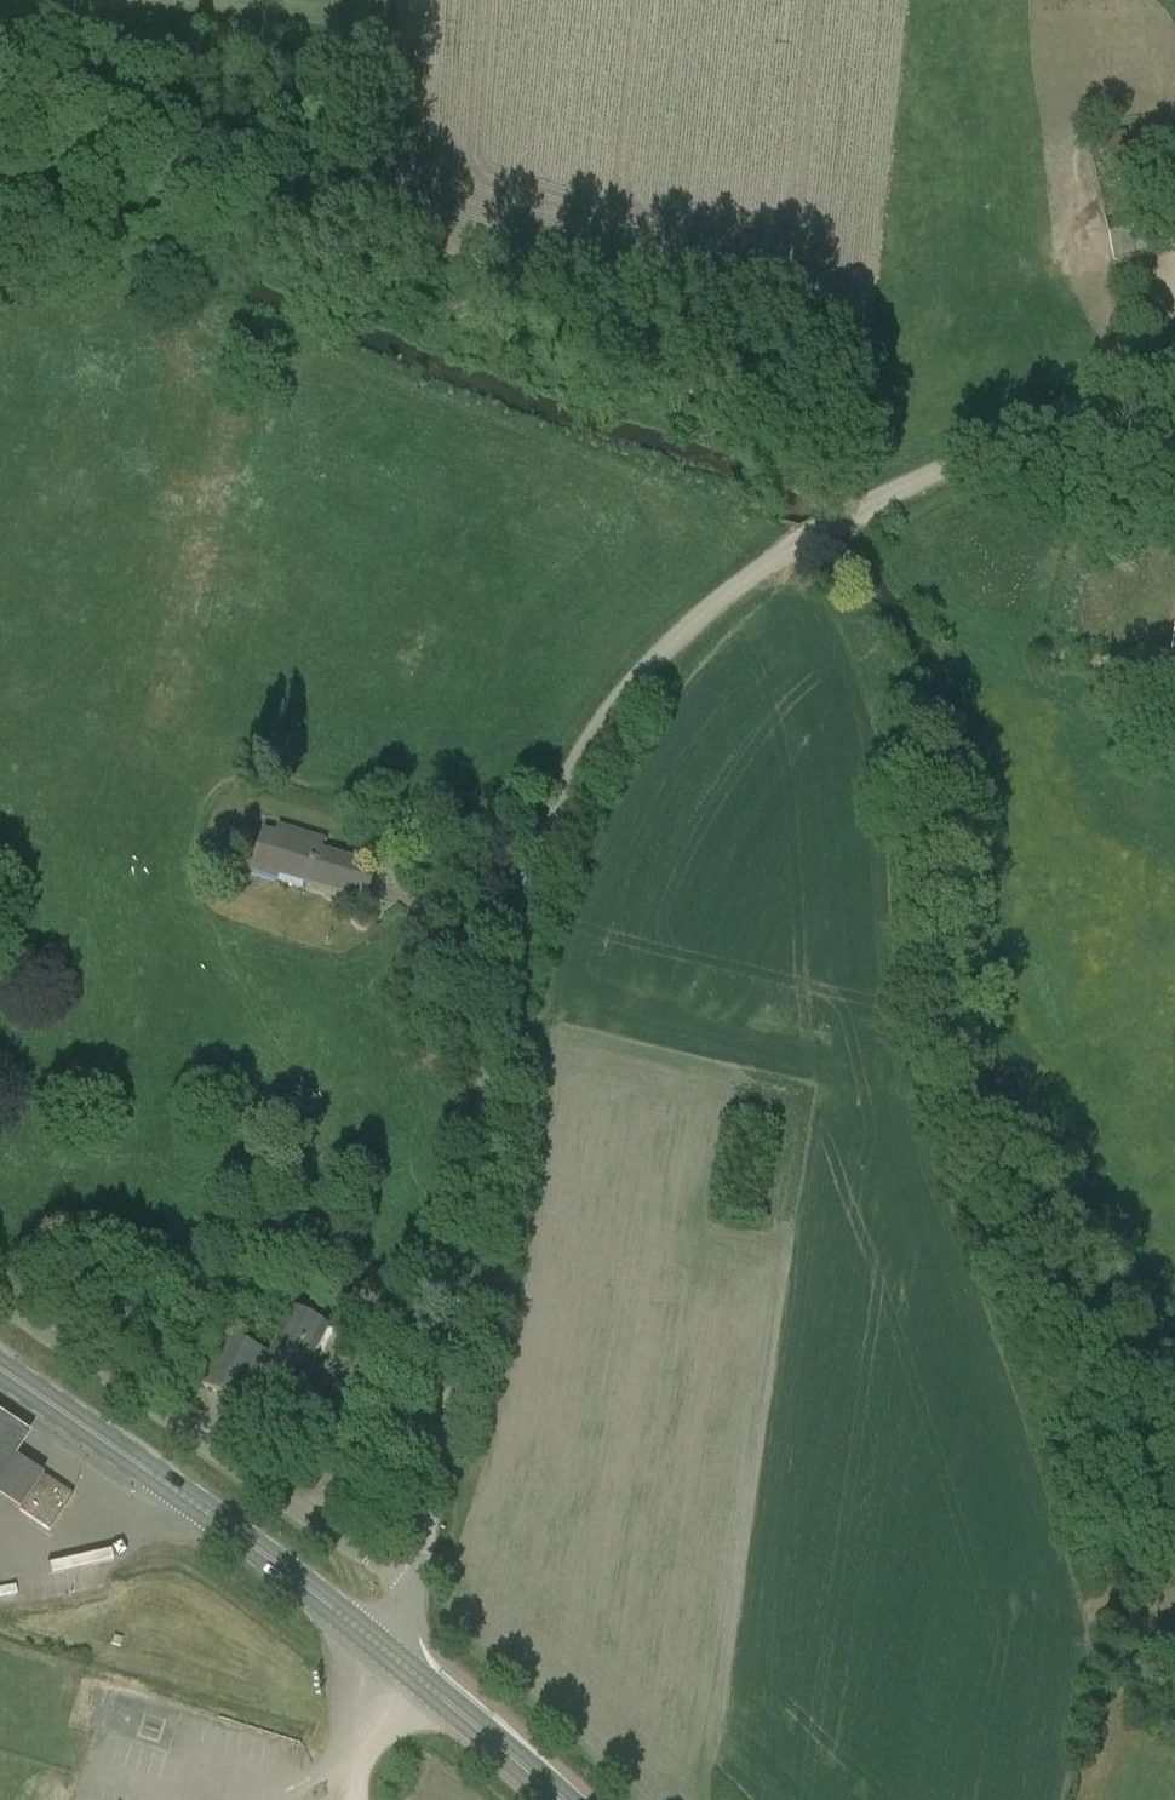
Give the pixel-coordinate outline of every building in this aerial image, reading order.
[(1155,245),(1146,213),(1106,223),(1115,256),(1155,245)] [(325,840),(280,826),(277,834),(266,830),(253,872),(278,880),(281,871),(349,892),(347,897),(367,903),(379,866),(345,856),(344,860),(321,853),(325,840)] [(270,1353),(230,1332),(202,1385),(243,1406),(242,1408),(278,1427),(331,1326),(295,1307),(270,1353)] [(0,1408),(0,1496),(14,1506),(38,1473),(16,1458),(34,1432),(0,1408)] [(14,1506),(50,1531),(73,1496),(38,1473),(14,1506)]
